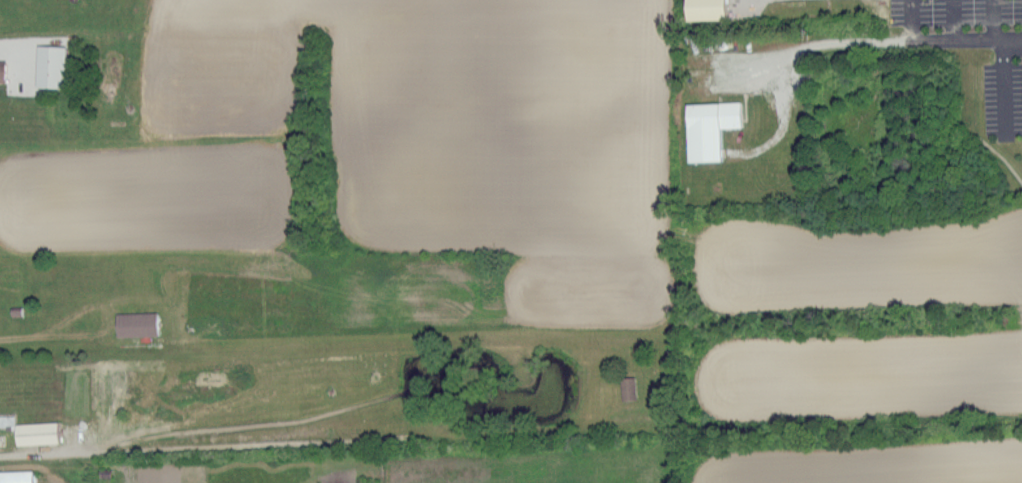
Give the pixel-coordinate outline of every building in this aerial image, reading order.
[(722,0),(683,0),(683,19),(722,18),(722,0)] [(33,86),(62,87),(63,45),(34,44),(33,86)] [(746,105),(746,133),(726,133),(727,166),(694,167),(692,109),(723,108),(723,106),(746,105)] [(114,312),(115,336),(155,335),(154,311),(114,312)] [(634,398),(633,376),(618,377),(619,399),(634,398)] [(12,423),(13,444),(56,443),(55,421),(12,423)] [(30,470),(0,470),(0,482),(31,482),(30,470)]
